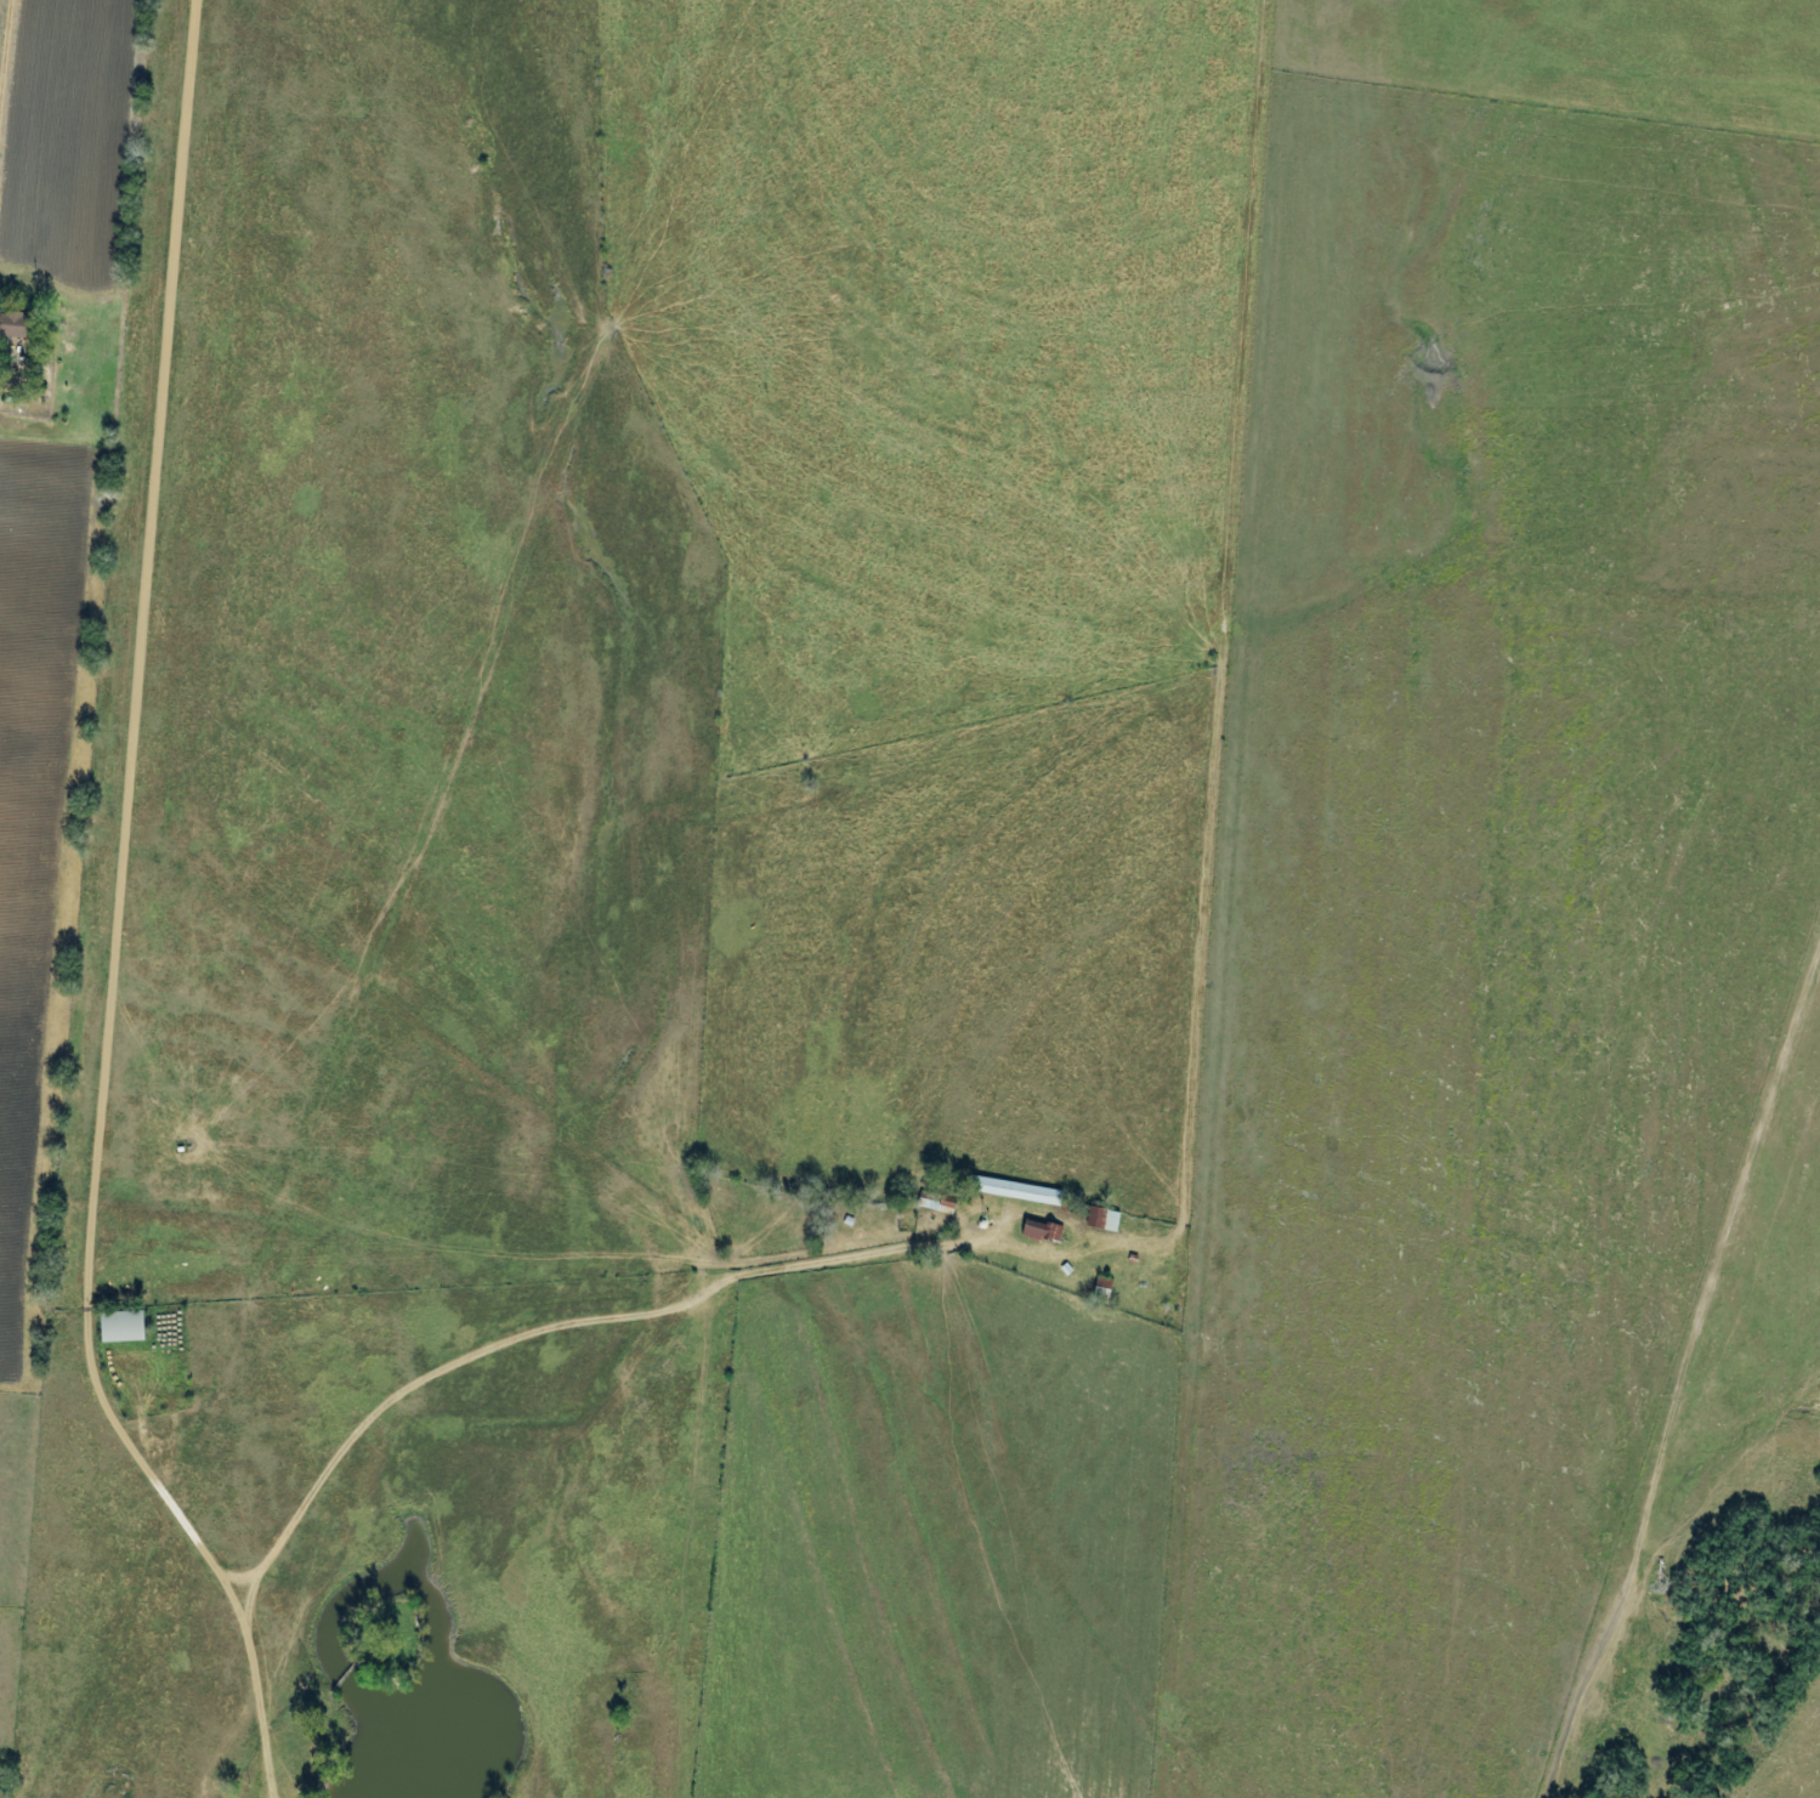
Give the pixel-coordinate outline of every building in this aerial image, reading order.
[(29,314),(0,312),(0,336),(28,337),(29,314)]
